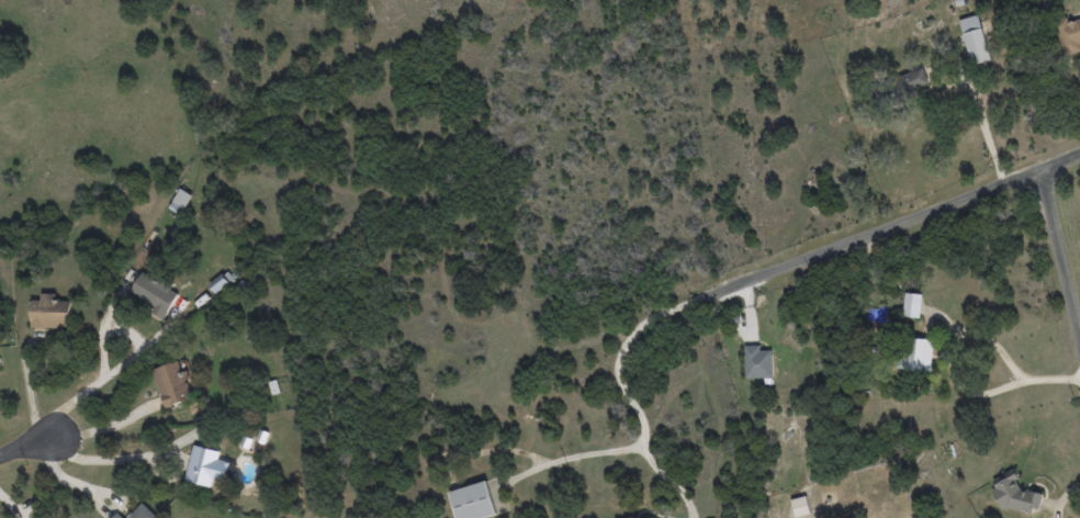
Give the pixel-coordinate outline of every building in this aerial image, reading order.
[(959,19),(972,66),(991,60),(978,14),(959,19)] [(1068,22),(1066,16),(1054,20),(1064,54),(1079,50),(1079,18),(1068,22)] [(930,84),(924,67),(892,78),(898,95),(930,84)] [(185,210),(192,195),(179,188),(172,204),(185,210)] [(165,316),(179,292),(143,271),(129,295),(165,316)] [(216,294),(229,282),(222,273),(208,284),(216,294)] [(903,317),(920,317),(921,294),(904,293),(903,317)] [(72,300),(56,300),(56,294),(41,294),(41,300),(31,300),(31,330),(42,330),(42,328),(71,328),(72,300)] [(900,369),(931,371),(933,339),(902,338),(900,369)] [(745,378),(773,378),(772,350),(761,350),(761,345),(745,345),(745,378)] [(166,408),(193,397),(187,380),(191,379),(188,369),(182,371),(178,360),(152,370),(166,408)] [(185,480),(211,487),(213,480),(225,483),(231,462),(219,459),(221,452),(194,445),(185,480)] [(989,482),(1008,517),(1041,500),(1036,491),(1027,496),(1013,470),(989,482)] [(487,481),(449,491),(456,517),(483,517),(496,514),(487,481)] [(795,517),(811,513),(806,495),(790,500),(795,517)] [(142,502),(126,517),(159,517),(142,502)]
